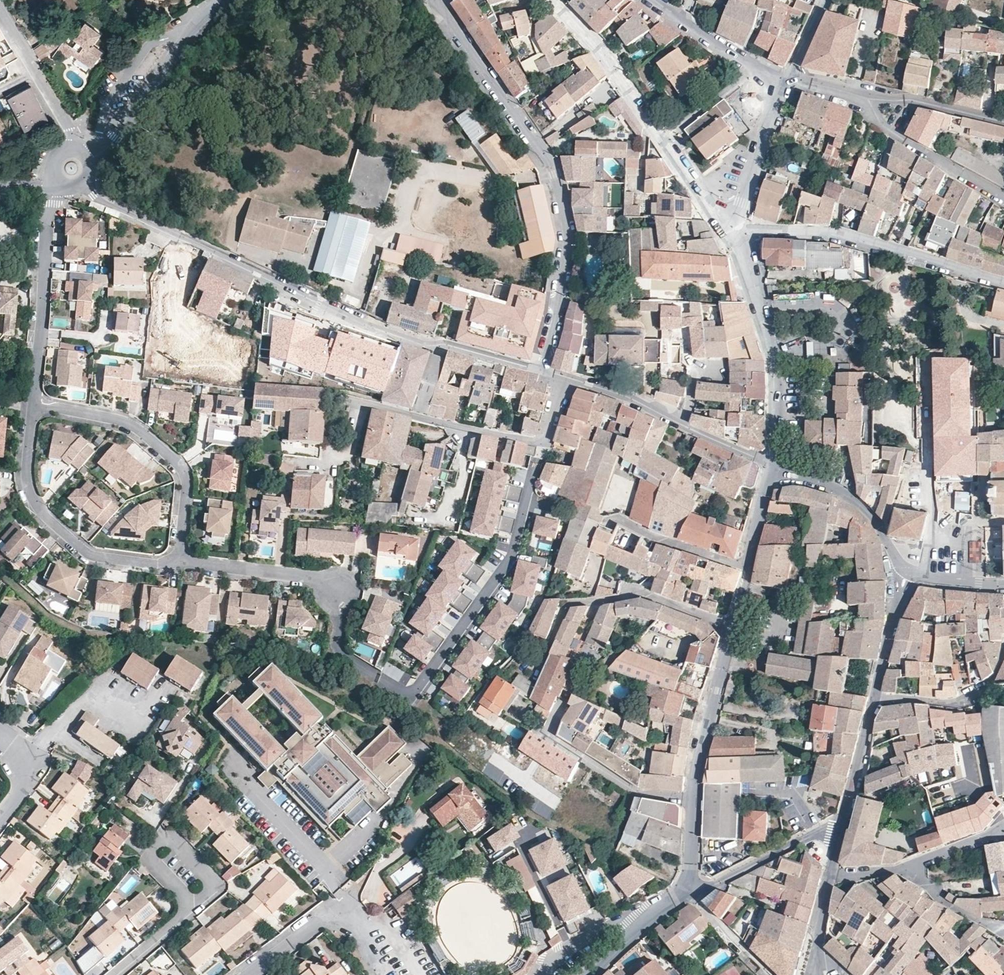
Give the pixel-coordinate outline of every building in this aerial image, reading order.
[(453,5),(470,30),(488,19),(485,15),(473,0),(459,0),(453,5)] [(591,25),(619,0),(574,0),(571,3),(591,25)] [(591,25),(601,35),(620,17),(626,25),(642,11),(623,0),(619,0),(591,25)] [(733,0),(730,0),(718,31),(746,47),(752,29),(759,9),(733,0)] [(759,9),(752,29),(762,32),(768,34),(771,27),(781,29),(785,7),(775,2),(776,0),(733,0),(759,9)] [(883,32),(913,40),(920,8),(894,1),(890,0),(880,0),(879,3),(883,4),(883,8),(888,9),(885,27),(883,32)] [(930,11),(948,16),(956,18),(961,0),(933,0),(930,11)] [(796,1),(793,9),(810,15),(812,7),(796,1)] [(829,13),(805,68),(846,77),(863,8),(851,4),(847,18),(829,13)] [(492,10),(485,15),(488,19),(495,14),(492,10)] [(651,31),(642,11),(626,25),(618,33),(630,49),(651,31)] [(526,12),(502,18),(509,38),(520,36),(521,39),(531,36),(526,12)] [(570,33),(550,13),(537,26),(536,38),(532,39),(541,60),(524,67),(528,75),(538,72),(540,79),(547,76),(544,70),(564,64),(569,69),(574,64),(559,44),(570,33)] [(956,18),(948,16),(946,22),(954,25),(956,18)] [(663,48),(681,36),(650,18),(651,31),(663,48)] [(500,74),(512,64),(488,19),(470,30),(500,74)] [(988,53),(989,38),(973,35),(975,23),(966,21),(966,32),(947,30),(945,55),(950,61),(961,61),(963,50),(988,53)] [(60,29),(44,40),(54,54),(58,48),(70,57),(75,49),(79,52),(76,56),(91,68),(102,52),(92,45),(100,34),(85,23),(74,38),(77,41),(73,47),(64,40),(66,38),(60,29)] [(63,27),(60,29),(66,38),(68,35),(63,27)] [(768,34),(762,32),(756,43),(764,49),(767,45),(776,50),(781,40),(781,29),(771,27),(768,34)] [(781,40),(797,45),(800,36),(781,29),(781,40)] [(990,33),(989,38),(988,53),(1003,53),(1003,35),(990,33)] [(797,45),(781,40),(776,50),(771,60),(784,68),(797,45)] [(681,50),(660,64),(682,96),(707,79),(700,69),(696,72),(681,50)] [(1003,53),(1000,68),(998,69),(996,86),(1003,86),(1003,53)] [(563,86),(576,103),(607,79),(589,55),(576,61),(584,72),(577,78),(574,75),(563,86)] [(933,61),(910,56),(904,83),(919,87),(929,89),(933,61)] [(512,64),(500,74),(517,98),(528,92),(526,89),(532,84),(517,63),(512,64)] [(986,70),(976,68),(975,81),(984,83),(986,70)] [(877,72),(867,69),(864,82),(874,85),(877,72)] [(919,87),(904,83),(902,91),(917,95),(919,87)] [(539,105),(552,124),(576,103),(563,86),(554,92),(556,95),(548,102),(545,100),(539,105)] [(31,87),(11,97),(28,130),(48,120),(31,87)] [(983,93),(959,89),(955,103),(980,111),(983,93)] [(821,139),(832,105),(804,93),(795,121),(816,128),(810,143),(815,144),(814,149),(817,150),(821,139)] [(28,130),(11,97),(7,99),(24,132),(28,130)] [(725,100),(685,130),(708,159),(729,143),(731,145),(738,139),(724,120),(725,118),(721,113),(730,106),(725,100)] [(832,135),(842,109),(832,105),(821,139),(824,139),(826,132),(832,135)] [(940,129),(949,131),(954,117),(920,108),(916,118),(940,129)] [(484,132),(467,109),(454,118),(471,142),(475,139),(484,132)] [(855,113),(842,109),(832,135),(825,155),(837,159),(855,113)] [(640,126),(630,110),(618,117),(634,133),(640,126)] [(954,117),(949,131),(1003,143),(1003,129),(954,117)] [(574,134),(597,126),(594,118),(571,126),(574,134)] [(916,118),(906,135),(929,149),(940,129),(916,118)] [(795,132),(783,127),(780,135),(792,141),(795,132)] [(496,136),(480,147),(494,165),(500,161),(509,154),(496,136)] [(480,147),(475,139),(471,142),(498,178),(536,169),(525,157),(511,164),(500,161),(494,165),(480,147)] [(915,170),(921,158),(896,141),(891,157),(915,170)] [(628,143),(578,142),(577,157),(595,158),(640,159),(640,151),(628,151),(628,143)] [(397,163),(357,151),(342,203),(382,215),(397,163)] [(957,151),(952,160),(970,170),(977,159),(957,151)] [(840,168),(842,163),(837,159),(825,155),(822,160),(840,168)] [(566,182),(594,183),(595,158),(577,157),(561,158),(566,182)] [(909,180),(915,170),(891,157),(888,169),(909,180)] [(909,180),(909,182),(925,189),(937,168),(921,158),(915,170),(909,180)] [(653,160),(647,160),(646,194),(654,194),(662,194),(662,179),(675,177),(664,159),(653,160)] [(998,172),(977,159),(970,170),(1003,188),(1001,179),(998,172)] [(861,184),(874,188),(876,179),(866,175),(869,163),(859,161),(852,181),(861,184)] [(36,163),(32,172),(37,174),(41,165),(36,163)] [(946,175),(937,168),(925,189),(918,203),(916,207),(926,213),(928,211),(938,215),(951,222),(968,188),(956,182),(946,200),(937,195),(943,181),(946,175)] [(776,224),(790,181),(768,174),(754,216),(776,224)] [(874,188),(874,190),(888,195),(892,182),(877,175),(876,179),(874,188)] [(566,182),(574,205),(600,207),(601,183),(594,183),(566,182)] [(828,182),(825,196),(837,202),(862,212),(868,197),(828,182)] [(906,188),(892,182),(888,195),(900,201),(902,196),(906,188)] [(906,188),(902,196),(918,203),(925,189),(909,182),(906,188)] [(804,190),(794,186),(788,200),(801,204),(804,193),(804,190)] [(553,240),(542,188),(518,194),(530,244),(519,247),(522,259),(552,253),(553,240)] [(981,195),(968,188),(951,222),(964,228),(981,195)] [(865,213),(863,220),(874,224),(880,209),(900,217),(905,204),(900,201),(888,195),(874,190),(865,213)] [(633,193),(625,192),(626,217),(640,217),(640,206),(634,206),(633,193)] [(804,193),(801,204),(806,205),(808,207),(806,225),(817,225),(824,198),(804,193)] [(654,194),(653,216),(658,220),(675,219),(691,219),(692,200),(662,194),(654,194)] [(829,226),(837,202),(825,196),(824,198),(817,225),(829,226)] [(326,229),(328,222),(288,218),(287,218),(285,218),(284,219),(283,221),(282,222),(275,220),(278,209),(251,201),(249,206),(252,207),(249,216),(247,218),(246,220),(245,221),(242,229),(244,230),(244,242),(266,248),(267,245),(281,246),(282,244),(299,249),(300,246),(303,247),(304,245),(306,245),(308,240),(309,240),(314,228),(326,229)] [(600,207),(574,205),(580,232),(609,233),(610,208),(600,207)] [(369,225),(331,214),(328,222),(326,229),(314,271),(352,283),(369,225)] [(984,236),(964,228),(951,222),(938,215),(928,240),(949,248),(946,258),(1003,277),(1003,275),(1003,257),(989,252),(981,249),(984,236)] [(118,223),(110,219),(111,231),(119,232),(118,223)] [(658,220),(659,231),(662,252),(724,259),(711,232),(702,234),(703,241),(677,243),(675,219),(658,220)] [(874,224),(863,220),(859,231),(875,236),(879,225),(874,224)] [(67,238),(69,238),(68,250),(66,250),(65,262),(85,263),(85,264),(98,265),(99,252),(97,252),(100,228),(84,227),(84,223),(68,222),(67,238)] [(917,228),(909,224),(904,237),(911,240),(917,228)] [(984,236),(981,249),(989,252),(990,248),(999,249),(1003,233),(1003,231),(988,225),(984,236)] [(244,230),(242,229),(238,244),(279,255),(280,249),(281,246),(267,245),(266,248),(244,242),(244,230)] [(628,229),(631,277),(732,281),(729,259),(724,259),(662,252),(659,231),(628,229)] [(443,246),(400,235),(395,252),(405,255),(410,256),(419,258),(439,263),(443,246)] [(827,244),(761,242),(761,258),(765,260),(769,261),(769,267),(806,267),(806,261),(843,263),(843,248),(843,247),(827,244)] [(299,249),(282,244),(281,246),(280,249),(302,255),(306,245),(304,245),(303,247),(300,246),(299,249)] [(405,255),(395,252),(383,249),(381,257),(379,261),(402,267),(405,255)] [(142,261),(113,262),(113,286),(142,287),(142,261)] [(247,295),(254,281),(211,261),(188,307),(200,314),(215,320),(230,288),(247,295)] [(465,270),(459,268),(456,278),(462,280),(465,270)] [(850,269),(836,270),(836,281),(850,280),(850,269)] [(108,287),(109,277),(93,275),(92,285),(96,286),(108,287)] [(477,287),(493,292),(497,280),(481,275),(477,287)] [(470,294),(458,342),(530,362),(548,298),(498,281),(492,300),(470,294)] [(96,292),(96,286),(92,285),(65,283),(64,293),(68,293),(72,293),(71,302),(76,303),(74,321),(88,322),(91,291),(96,292)] [(392,304),(387,323),(434,338),(444,306),(450,310),(454,292),(421,283),(413,310),(392,304)] [(19,292),(0,290),(0,317),(6,317),(16,318),(19,292)] [(998,290),(992,314),(1003,316),(1003,292),(998,290)] [(346,294),(344,302),(357,306),(359,298),(346,294)] [(560,349),(576,355),(580,356),(583,338),(582,335),(585,305),(573,302),(560,349)] [(682,308),(663,307),(663,337),(668,336),(668,329),(692,328),(694,352),(695,357),(728,357),(725,330),(715,328),(715,323),(703,321),(702,314),(700,305),(682,303),(682,308)] [(728,357),(729,362),(751,361),(751,355),(757,352),(752,340),(751,334),(748,332),(746,324),(750,320),(745,303),(722,303),(725,330),(728,357)] [(710,306),(700,305),(702,314),(710,313),(710,306)] [(325,377),(336,344),(315,338),(317,333),(313,332),(315,327),(265,310),(263,337),(273,338),(270,362),(325,377)] [(140,319),(117,316),(117,323),(121,324),(120,333),(138,335),(140,319)] [(16,318),(6,317),(5,333),(11,333),(11,337),(14,337),(16,318)] [(233,328),(239,332),(243,322),(237,319),(233,328)] [(255,344),(219,328),(214,362),(149,356),(147,378),(251,390),(255,344)] [(383,395),(399,352),(339,334),(336,344),(325,377),(383,395)] [(645,338),(597,338),(596,355),(596,365),(645,366),(645,338)] [(429,356),(401,346),(399,352),(390,376),(383,395),(380,403),(411,412),(429,356)] [(560,349),(553,368),(572,373),(576,355),(560,349)] [(78,354),(59,352),(57,375),(59,376),(58,379),(58,388),(81,390),(83,369),(76,368),(78,354)] [(469,378),(474,362),(447,353),(445,361),(437,385),(445,387),(451,373),(469,378)] [(596,365),(596,355),(587,353),(584,364),(596,367),(596,365)] [(445,361),(429,356),(411,412),(426,416),(430,404),(437,385),(445,361)] [(955,359),(935,359),(937,431),(937,439),(972,439),(972,422),(969,359),(955,359)] [(751,361),(729,362),(731,373),(730,386),(730,399),(742,399),(752,400),(765,400),(766,375),(765,362),(751,361)] [(500,391),(505,369),(474,362),(469,378),(467,382),(474,383),(488,387),(493,376),(499,378),(496,390),(500,391)] [(111,395),(117,396),(116,399),(128,400),(128,402),(138,403),(139,388),(129,387),(131,370),(118,369),(118,371),(103,370),(101,394),(111,395)] [(515,393),(519,373),(505,369),(500,391),(511,394),(515,393)] [(537,378),(519,373),(515,393),(521,394),(517,414),(525,415),(521,435),(535,437),(547,398),(544,397),(546,388),(535,385),(537,378)] [(828,425),(810,424),(810,449),(827,449),(841,449),(842,446),(849,446),(863,447),(865,419),(867,374),(841,373),(839,388),(837,387),(837,402),(840,401),(839,412),(839,419),(839,422),(828,422),(828,425)] [(461,381),(458,390),(471,393),(474,383),(467,382),(461,381)] [(683,388),(660,381),(655,399),(677,406),(683,388)] [(488,387),(474,383),(471,393),(469,399),(468,404),(479,407),(479,411),(487,412),(493,394),(494,389),(488,387)] [(730,399),(730,386),(698,384),(696,400),(729,403),(729,413),(742,414),(742,399),(730,399)] [(256,385),(253,411),(274,411),(323,413),(324,391),(256,385)] [(458,390),(445,387),(437,385),(430,404),(456,411),(458,407),(456,405),(458,396),(469,399),(471,393),(458,390)] [(510,399),(511,394),(500,391),(496,390),(494,389),(493,394),(510,399)] [(587,424),(598,397),(579,390),(571,402),(582,405),(579,412),(571,410),(568,418),(587,424)] [(193,396),(151,391),(148,412),(175,415),(178,416),(177,423),(189,425),(193,396)] [(200,415),(243,421),(246,404),(202,397),(200,415)] [(614,436),(625,407),(623,405),(598,397),(587,424),(598,429),(605,415),(612,418),(608,429),(609,433),(614,436)] [(742,428),(740,440),(741,444),(753,450),(752,446),(763,451),(765,450),(765,410),(752,410),(752,400),(742,399),(742,414),(742,428)] [(456,411),(430,404),(426,416),(453,422),(456,411)] [(625,407),(614,436),(646,443),(656,421),(625,407)] [(321,445),(323,413),(274,411),(272,431),(281,432),(282,442),(321,445)] [(383,463),(392,416),(371,411),(361,459),(383,463)] [(690,423),(727,439),(728,413),(710,411),(710,420),(693,416),(690,423)] [(729,413),(728,413),(727,439),(738,441),(740,440),(742,428),(742,414),(729,413)] [(494,416),(487,414),(485,422),(484,428),(491,430),(494,416)] [(405,448),(411,420),(392,416),(383,463),(401,467),(401,464),(411,466),(416,451),(405,448)] [(563,416),(557,431),(583,438),(587,424),(568,418),(563,416)] [(484,428),(485,422),(477,420),(476,426),(484,428)] [(656,421),(646,443),(634,475),(642,479),(659,488),(649,529),(678,540),(690,514),(695,503),(670,487),(680,468),(655,454),(668,427),(656,421)] [(260,423),(252,423),(251,431),(250,441),(250,442),(258,443),(259,438),(260,423)] [(604,449),(609,433),(598,429),(593,443),(604,449)] [(246,441),(250,441),(251,431),(241,430),(240,440),(246,441)] [(557,431),(554,442),(578,450),(590,453),(593,443),(583,438),(557,431)] [(562,489),(559,496),(600,510),(618,456),(632,464),(627,474),(633,478),(634,475),(646,443),(614,436),(609,433),(604,449),(593,443),(586,472),(573,468),(562,489)] [(979,434),(979,439),(978,476),(992,476),(992,474),(1003,474),(1003,446),(995,447),(993,433),(979,434)] [(993,433),(995,447),(1003,446),(1003,433),(993,433)] [(84,466),(95,453),(87,447),(88,446),(81,439),(54,434),(49,460),(61,463),(63,461),(65,463),(68,459),(73,463),(71,465),(79,472),(84,466)] [(480,438),(471,440),(467,458),(493,463),(497,441),(480,438)] [(755,466),(697,439),(695,444),(697,446),(693,453),(703,460),(694,480),(737,500),(739,493),(746,488),(754,491),(761,470),(755,466)] [(972,439),(937,439),(937,482),(973,482),(972,476),(978,476),(979,439),(972,439)] [(515,444),(507,443),(504,452),(502,454),(500,465),(508,466),(509,466),(515,444)] [(526,446),(515,444),(509,466),(520,468),(524,455),(535,459),(538,449),(526,446)] [(397,515),(403,515),(407,505),(423,509),(432,479),(436,480),(441,463),(444,446),(424,447),(423,453),(416,451),(411,466),(399,505),(397,515)] [(863,447),(849,446),(851,476),(857,496),(862,499),(886,523),(888,519),(892,504),(897,490),(898,482),(898,474),(904,451),(871,448),(863,447)] [(133,460),(119,451),(112,449),(98,466),(107,474),(110,471),(120,480),(132,490),(137,484),(140,487),(150,483),(155,477),(144,468),(144,469),(142,471),(131,462),(133,460)] [(590,453),(578,450),(573,468),(586,472),(590,453)] [(905,451),(907,462),(914,461),(912,451),(905,451)] [(230,494),(235,459),(216,457),(215,465),(211,464),(209,474),(212,474),(211,482),(210,491),(230,494)] [(382,470),(383,463),(361,459),(359,459),(358,464),(364,465),(364,466),(382,470)] [(142,471),(144,469),(133,460),(131,462),(142,471)] [(486,470),(478,503),(470,534),(491,539),(493,531),(511,535),(514,521),(496,516),(498,508),(500,500),(518,504),(522,490),(504,486),(508,466),(500,465),(493,463),(492,471),(486,470)] [(562,489),(573,468),(562,464),(547,463),(541,479),(562,489)] [(295,468),(280,464),(278,473),(293,477),(295,478),(295,471),(295,468)] [(118,483),(120,480),(110,471),(107,474),(118,483)] [(312,472),(295,471),(295,478),(293,477),(290,508),(291,496),(281,495),(280,498),(263,497),(261,511),(253,511),(252,524),(260,525),(260,531),(278,533),(280,510),(290,511),(290,510),(322,511),(325,479),(312,478),(312,472)] [(992,474),(992,476),(993,484),(990,485),(990,505),(992,505),(992,516),(1003,516),(1003,474),(992,474)] [(659,488),(642,479),(631,521),(649,529),(659,488)] [(373,481),(371,489),(378,490),(380,483),(373,481)] [(103,529),(119,511),(88,483),(80,492),(76,493),(77,509),(83,509),(83,512),(90,518),(88,520),(94,524),(95,523),(103,529)] [(797,487),(774,490),(771,502),(777,503),(802,505),(811,509),(805,545),(826,545),(832,524),(833,497),(813,491),(797,487)] [(77,509),(76,493),(68,501),(77,509)] [(826,545),(831,545),(834,526),(848,531),(850,545),(882,544),(873,529),(866,520),(852,508),(833,497),(832,524),(826,545)] [(233,505),(209,502),(207,513),(213,514),(213,519),(205,518),(204,526),(209,526),(208,535),(213,535),(212,540),(225,542),(226,537),(228,538),(233,505)] [(778,508),(777,503),(771,502),(769,516),(781,515),(783,520),(796,520),(793,509),(778,508)] [(123,520),(110,535),(111,539),(123,540),(139,541),(140,534),(138,532),(149,522),(158,523),(160,504),(153,503),(139,509),(124,521),(123,520)] [(365,524),(390,525),(391,517),(397,517),(397,515),(399,505),(368,504),(365,524)] [(927,516),(896,511),(894,521),(892,536),(910,539),(922,541),(927,516)] [(561,515),(547,512),(545,520),(538,518),(535,533),(556,538),(561,515)] [(702,549),(713,522),(690,514),(678,540),(702,549)] [(593,551),(602,525),(588,518),(586,522),(572,517),(566,540),(591,551),(593,551)] [(744,534),(713,522),(702,549),(736,558),(744,534)] [(607,556),(615,534),(602,525),(593,551),(607,556)] [(615,534),(612,542),(648,562),(675,573),(683,555),(656,545),(652,555),(640,546),(643,539),(617,526),(615,534)] [(766,526),(761,547),(794,546),(797,529),(766,526)] [(39,563),(49,553),(33,539),(29,543),(26,540),(30,536),(23,530),(21,532),(15,527),(4,539),(10,545),(8,547),(2,554),(12,563),(24,549),(33,558),(39,563)] [(356,535),(298,532),(297,557),(308,557),(309,551),(319,551),(319,553),(330,553),(331,550),(335,550),(335,554),(353,554),(356,535)] [(415,541),(377,536),(375,550),(384,551),(383,555),(402,557),(402,560),(413,562),(415,541)] [(566,540),(555,570),(579,579),(591,551),(566,540)] [(648,562),(612,542),(607,556),(605,560),(651,578),(653,575),(658,576),(657,579),(666,583),(675,587),(677,584),(687,585),(688,579),(675,573),(648,562)] [(474,555),(457,543),(439,569),(445,573),(426,599),(428,600),(410,626),(418,632),(405,651),(422,663),(431,651),(436,654),(445,641),(432,632),(445,612),(443,611),(448,604),(463,615),(472,603),(457,592),(462,585),(456,581),(461,574),(476,585),(485,573),(470,562),(474,555)] [(826,545),(805,545),(805,577),(806,593),(817,595),(819,583),(814,583),(814,576),(812,576),(812,568),(822,568),(822,560),(857,559),(860,584),(849,584),(850,606),(860,607),(860,613),(835,615),(835,622),(850,622),(867,621),(884,620),(886,598),(885,576),(882,544),(850,545),(831,545),(826,545)] [(751,584),(791,592),(794,546),(761,547),(751,584)] [(741,573),(683,555),(675,573),(688,579),(694,581),(691,592),(705,595),(706,595),(711,586),(734,594),(741,573)] [(548,560),(533,556),(532,564),(521,562),(513,593),(514,593),(512,601),(508,608),(501,603),(483,629),(486,631),(477,644),(474,642),(455,668),(458,670),(444,689),(462,702),(471,688),(467,686),(517,615),(520,616),(526,607),(529,597),(532,597),(540,567),(546,568),(548,560)] [(491,556),(484,566),(493,573),(500,563),(491,556)] [(32,571),(39,563),(33,558),(26,565),(32,571)] [(77,606),(89,581),(82,578),(80,581),(74,578),(75,575),(59,567),(59,568),(52,564),(44,580),(50,583),(59,588),(56,593),(68,599),(67,601),(77,606)] [(666,583),(657,579),(652,594),(660,597),(666,583)] [(33,581),(27,586),(37,596),(43,591),(33,581)] [(48,589),(56,593),(59,588),(50,583),(48,589)] [(666,583),(660,597),(670,598),(675,587),(666,583)] [(677,584),(670,598),(682,604),(687,585),(677,584)] [(130,612),(133,587),(123,585),(122,588),(98,585),(96,605),(120,608),(120,610),(130,612)] [(173,617),(176,592),(167,591),(166,594),(152,592),(153,589),(143,588),(139,618),(148,619),(149,618),(159,619),(163,616),(173,617)] [(914,599),(927,603),(948,605),(948,592),(920,588),(917,594),(914,599)] [(705,595),(691,592),(688,602),(701,610),(703,601),(705,595)] [(966,594),(948,592),(948,605),(948,625),(966,624),(966,635),(979,633),(978,621),(978,616),(965,616),(966,594)] [(230,594),(227,619),(238,620),(248,622),(247,626),(265,627),(269,597),(242,593),(241,603),(241,605),(237,604),(238,602),(238,595),(230,594)] [(817,595),(806,593),(794,653),(803,655),(804,652),(811,623),(813,615),(815,605),(816,599),(817,595)] [(990,595),(966,594),(965,616),(978,616),(978,621),(990,621),(990,595)] [(215,624),(218,598),(209,597),(197,595),(196,596),(186,595),(182,624),(192,626),(191,633),(203,635),(205,623),(215,624)] [(990,595),(990,621),(1003,620),(1003,595),(990,595)] [(376,596),(361,629),(381,639),(397,605),(376,596)] [(547,599),(529,632),(547,638),(562,599),(547,599)] [(914,599),(903,620),(926,624),(924,614),(935,618),(932,626),(938,627),(948,625),(948,605),(927,603),(914,599)] [(604,607),(586,642),(605,649),(617,618),(631,614),(657,620),(663,608),(643,600),(604,607)] [(703,601),(701,610),(717,614),(717,605),(703,601)] [(289,604),(279,603),(276,636),(299,638),(300,630),(302,628),(316,629),(316,624),(308,613),(307,614),(305,616),(302,612),(302,608),(302,603),(289,602),(289,604)] [(120,610),(120,608),(96,605),(95,613),(119,616),(120,610)] [(0,624),(0,653),(7,657),(30,619),(11,607),(0,624)] [(707,623),(663,608),(657,620),(696,635),(701,644),(715,632),(707,623)] [(588,609),(571,609),(552,654),(567,659),(588,609)] [(813,615),(811,623),(826,623),(827,614),(813,615)] [(37,624),(30,619),(24,630),(31,634),(37,624)] [(826,623),(811,623),(804,652),(811,657),(818,657),(850,659),(875,659),(877,660),(879,646),(882,635),(884,620),(867,621),(850,622),(844,641),(835,639),(834,624),(826,623)] [(926,624),(903,620),(896,642),(924,644),(925,633),(926,624)] [(990,621),(990,643),(1000,643),(1003,643),(1003,633),(1003,620),(990,621)] [(192,626),(182,624),(181,632),(191,633),(192,626)] [(924,644),(896,642),(894,649),(891,659),(889,670),(900,671),(907,672),(908,664),(934,665),(953,666),(967,665),(967,663),(966,635),(966,624),(948,625),(938,627),(932,626),(931,634),(925,633),(924,644)] [(721,638),(715,632),(701,644),(691,648),(688,662),(710,667),(721,638)] [(967,663),(967,665),(976,662),(983,679),(991,673),(983,644),(979,633),(966,635),(967,663)] [(42,636),(17,675),(39,689),(58,660),(46,653),(52,643),(42,636)] [(999,659),(1000,643),(990,643),(983,644),(991,673),(999,659)] [(683,672),(627,651),(609,670),(646,683),(675,693),(679,683),(683,672)] [(382,669),(387,655),(381,653),(376,666),(382,669)] [(567,659),(552,654),(536,687),(536,689),(557,698),(559,699),(576,661),(567,659)] [(850,659),(818,657),(817,662),(779,656),(769,655),(768,662),(767,669),(766,674),(815,682),(814,689),(830,691),(844,694),(847,675),(850,659)] [(119,675),(126,679),(127,677),(137,683),(136,685),(146,692),(157,674),(131,657),(119,675)] [(163,677),(170,681),(172,678),(181,684),(180,687),(189,693),(201,675),(174,659),(163,677)] [(935,676),(934,665),(908,664),(907,672),(913,694),(937,698),(935,676)] [(269,675),(257,686),(307,740),(305,742),(300,737),(288,749),(292,754),(290,756),(237,699),(226,710),(218,717),(270,774),(272,773),(279,781),(282,778),(285,782),(286,781),(326,824),(340,811),(343,814),(355,827),(389,795),(386,792),(415,765),(405,754),(387,771),(382,765),(407,742),(390,724),(354,758),(337,740),(335,742),(334,740),(336,738),(329,730),(325,733),(320,728),(327,722),(277,668),(269,675)] [(407,685),(411,674),(396,669),(392,679),(407,685)] [(900,671),(889,670),(884,695),(896,694),(900,671)] [(257,686),(269,675),(264,671),(253,681),(257,686)] [(955,674),(935,676),(937,698),(948,698),(958,695),(955,674)] [(39,689),(17,675),(13,682),(35,695),(39,689)] [(536,689),(536,687),(519,675),(516,679),(512,678),(508,683),(518,690),(531,699),(536,689)] [(127,677),(126,679),(125,681),(135,687),(136,685),(137,683),(127,677)] [(172,678),(170,681),(169,683),(179,689),(180,687),(181,684),(172,678)] [(508,683),(500,678),(476,713),(493,724),(518,690),(508,683)] [(739,684),(729,681),(726,695),(735,697),(739,684)] [(675,693),(646,683),(643,695),(654,697),(651,709),(680,717),(685,697),(675,693)] [(694,689),(679,683),(675,693),(685,697),(691,698),(694,689)] [(546,719),(557,698),(536,689),(531,699),(537,705),(534,710),(546,719)] [(830,691),(827,706),(864,713),(868,699),(865,698),(844,694),(830,691)] [(237,699),(232,694),(221,705),(226,710),(237,699)] [(584,736),(601,709),(574,695),(570,704),(573,707),(563,723),(584,736)] [(810,731),(812,731),(857,737),(864,713),(827,706),(814,705),(810,731)] [(902,736),(906,736),(908,736),(921,735),(922,751),(935,747),(934,734),(931,708),(930,705),(916,705),(918,717),(876,724),(873,736),(900,729),(902,736)] [(882,709),(876,724),(918,717),(916,705),(882,709)] [(997,797),(1003,804),(1003,708),(984,705),(983,710),(982,728),(984,736),(992,771),(997,797)] [(624,730),(627,720),(604,708),(602,712),(605,715),(603,720),(624,730)] [(982,728),(983,710),(931,708),(934,734),(984,736),(982,728)] [(680,717),(651,709),(650,720),(674,727),(673,736),(668,736),(666,745),(675,746),(687,748),(693,722),(680,717)] [(98,720),(86,712),(71,732),(110,760),(118,748),(91,729),(98,720)] [(193,740),(197,734),(181,722),(183,719),(179,715),(157,746),(173,756),(176,751),(184,749),(195,756),(202,747),(193,740)] [(646,742),(647,731),(627,720),(624,730),(646,742)] [(595,742),(584,736),(563,723),(559,736),(586,755),(595,742)] [(656,732),(647,731),(646,742),(655,743),(656,732)] [(857,737),(812,731),(814,756),(820,756),(853,756),(857,737)] [(205,742),(197,734),(193,740),(202,747),(205,742)] [(921,735),(908,736),(908,743),(894,744),(898,756),(890,761),(893,767),(909,760),(908,755),(922,751),(921,735)] [(576,783),(587,767),(538,736),(528,752),(576,783)] [(751,738),(715,738),(711,752),(709,760),(743,759),(775,758),(776,753),(756,753),(755,738),(751,738)] [(642,771),(595,742),(586,755),(640,790),(641,776),(642,771)] [(684,768),(687,748),(675,746),(673,755),(654,752),(653,766),(684,768)] [(870,756),(879,756),(879,746),(872,748),(870,756)] [(908,755),(909,760),(913,777),(937,769),(956,765),(953,746),(935,747),(908,755)] [(176,751),(173,756),(177,759),(184,749),(176,751)] [(841,796),(853,756),(820,756),(816,772),(811,788),(841,796)] [(743,759),(742,783),(785,783),(784,775),(783,758),(775,758),(743,759)] [(743,759),(709,760),(704,772),(705,785),(742,783),(743,759)] [(893,767),(865,777),(865,795),(913,777),(909,760),(893,767)] [(89,779),(93,770),(77,763),(70,774),(85,784),(89,779)] [(163,803),(177,782),(162,773),(161,775),(146,765),(126,795),(135,801),(146,784),(159,793),(155,798),(163,803)] [(682,778),(684,768),(653,766),(650,776),(682,778)] [(272,773),(270,774),(324,832),(343,814),(340,811),(326,824),(286,781),(285,782),(282,778),(279,781),(272,773)] [(64,800),(58,808),(71,818),(79,824),(83,818),(76,812),(85,801),(82,799),(87,792),(82,788),(65,774),(52,791),(59,796),(64,800)] [(85,784),(70,774),(68,777),(82,788),(85,784)] [(650,776),(641,776),(640,790),(684,792),(684,779),(682,778),(650,776)] [(742,783),(705,785),(703,845),(708,845),(709,839),(767,842),(768,813),(745,812),(746,803),(741,802),(742,783)] [(462,787),(431,810),(441,827),(463,812),(475,825),(486,818),(462,787)] [(53,804),(58,808),(64,800),(59,796),(53,804)] [(882,802),(859,797),(851,830),(848,829),(840,862),(843,867),(884,864),(894,863),(902,859),(905,853),(871,843),(882,802)] [(997,797),(988,797),(982,806),(946,818),(947,831),(939,833),(942,845),(972,837),(994,824),(1003,810),(1003,804),(997,797)] [(216,830),(228,818),(222,813),(219,816),(201,798),(183,815),(201,834),(207,827),(210,824),(216,830)] [(935,798),(929,799),(936,824),(943,823),(935,798)] [(245,815),(255,806),(249,799),(239,808),(245,815)] [(636,799),(632,812),(680,828),(681,808),(677,805),(636,799)] [(58,808),(53,804),(46,812),(52,816),(58,808)] [(65,827),(71,818),(58,808),(52,816),(46,812),(39,807),(27,823),(50,841),(56,834),(58,835),(65,827)] [(241,816),(235,811),(228,818),(216,830),(221,836),(218,839),(212,845),(231,864),(248,847),(231,828),(235,824),(234,823),(241,816)] [(680,828),(632,812),(624,834),(631,837),(679,855),(680,828)] [(207,827),(213,833),(216,830),(210,824),(207,827)] [(129,837),(114,826),(93,853),(99,857),(94,863),(106,872),(121,853),(118,850),(129,837)] [(68,830),(65,827),(58,835),(62,838),(68,830)] [(518,839),(511,827),(489,841),(496,852),(518,839)] [(216,830),(213,833),(218,839),(221,836),(216,830)] [(930,836),(916,841),(919,853),(921,852),(942,845),(939,833),(930,836)] [(679,855),(631,837),(624,834),(624,849),(667,877),(679,855)] [(555,840),(532,851),(544,875),(567,864),(555,840)] [(13,868),(6,875),(20,886),(33,870),(30,868),(36,861),(15,842),(1,858),(8,864),(13,868)] [(25,851),(36,857),(41,848),(30,842),(25,851)] [(602,852),(584,844),(594,863),(602,852)] [(1003,873),(1003,844),(987,847),(991,874),(998,874),(1003,873)] [(788,875),(818,885),(823,868),(808,852),(804,867),(780,857),(764,866),(774,869),(788,875)] [(271,865),(282,859),(276,853),(274,854),(268,858),(267,858),(271,865)] [(513,861),(507,863),(510,869),(513,867),(526,894),(536,889),(522,861),(515,865),(513,861)] [(576,862),(572,865),(584,887),(588,885),(576,862)] [(8,864),(2,872),(6,875),(13,868),(8,864)] [(654,878),(631,866),(615,878),(630,896),(654,878)] [(774,869),(764,866),(749,874),(761,878),(770,881),(774,869)] [(233,867),(222,877),(227,882),(240,874),(233,867)] [(427,871),(421,875),(422,876),(424,879),(430,875),(427,871)] [(254,896),(245,906),(262,920),(263,920),(270,913),(271,914),(295,891),(279,874),(269,884),(262,892),(258,889),(253,894),(254,896)] [(3,901),(6,903),(20,886),(6,875),(0,883),(0,905),(3,901)] [(786,886),(815,896),(818,885),(788,875),(786,886)] [(893,901),(905,885),(896,875),(883,877),(886,884),(880,887),(893,901)] [(398,893),(401,896),(408,890),(424,879),(422,876),(398,893)] [(573,876),(550,887),(568,923),(566,924),(571,934),(578,930),(573,920),(591,911),(573,876)] [(785,917),(808,925),(815,896),(786,886),(770,881),(761,878),(757,891),(789,903),(785,917)] [(262,892),(269,884),(266,881),(258,889),(262,892)] [(857,885),(847,897),(859,905),(871,913),(879,918),(878,920),(893,932),(902,921),(905,923),(923,898),(924,892),(907,882),(905,885),(893,901),(888,909),(857,885)] [(847,897),(836,889),(831,911),(849,922),(859,905),(847,897)] [(401,896),(391,903),(401,918),(408,913),(414,909),(410,903),(415,899),(408,890),(401,896)] [(718,890),(704,901),(722,919),(738,898),(718,890)] [(114,905),(109,909),(112,912),(120,922),(126,917),(131,924),(137,931),(157,914),(140,894),(121,911),(117,907),(116,907),(114,905)] [(955,904),(958,900),(949,894),(945,899),(955,904)] [(937,904),(923,898),(905,923),(914,930),(923,918),(928,911),(930,911),(937,904)] [(958,900),(955,904),(982,918),(982,913),(1003,911),(1003,898),(979,900),(958,900)] [(948,909),(937,904),(930,911),(928,911),(923,918),(935,927),(948,909)] [(213,924),(206,930),(221,948),(224,951),(235,942),(256,925),(262,920),(245,906),(244,905),(224,921),(216,928),(213,924)] [(614,905),(602,911),(606,918),(617,912),(614,905)] [(871,913),(859,905),(849,922),(843,931),(855,939),(867,919),(871,913)] [(659,925),(652,930),(676,958),(690,947),(687,942),(709,924),(693,908),(664,932),(659,925)] [(964,918),(948,909),(935,927),(953,947),(960,940),(949,930),(957,921),(961,923),(964,918)] [(769,911),(765,920),(761,931),(763,932),(801,951),(808,925),(785,917),(769,911)] [(120,922),(112,912),(104,918),(108,922),(88,939),(105,958),(125,941),(119,934),(114,928),(120,922)] [(125,929),(128,932),(134,927),(131,924),(126,917),(120,922),(125,929)] [(216,928),(224,921),(221,917),(213,924),(216,928)] [(914,959),(929,937),(935,927),(923,918),(914,930),(917,933),(902,951),(914,959)] [(875,924),(867,919),(855,939),(862,944),(871,929),(875,924)] [(875,924),(871,929),(890,944),(891,942),(897,935),(893,932),(878,920),(875,924)] [(917,933),(914,930),(905,923),(902,921),(893,932),(897,935),(891,942),(902,951),(917,933)] [(119,934),(125,929),(120,922),(114,928),(119,934)] [(1003,955),(1003,948),(1003,947),(1000,950),(990,940),(987,942),(981,937),(987,930),(977,924),(965,937),(973,945),(971,947),(977,953),(983,948),(996,962),(1003,955)] [(763,932),(761,931),(750,926),(750,925),(750,926),(749,928),(755,932),(753,936),(749,933),(745,942),(779,974),(794,974),(801,951),(763,932)] [(206,930),(204,927),(197,932),(200,936),(191,943),(181,951),(196,969),(221,948),(206,930)] [(953,947),(935,927),(929,937),(932,944),(952,967),(963,957),(953,947)] [(200,936),(197,932),(189,939),(191,943),(200,936)] [(559,937),(549,941),(552,947),(561,941),(559,937)] [(834,939),(825,946),(849,969),(855,959),(849,954),(851,950),(846,945),(843,947),(834,939)] [(29,974),(40,966),(34,958),(29,962),(13,942),(0,952),(0,966),(7,974),(13,974),(17,972),(24,967),(29,974)] [(224,951),(228,956),(239,946),(235,942),(224,951)] [(855,959),(849,969),(855,974),(865,974),(876,961),(860,948),(855,959)] [(972,958),(988,974),(1003,974),(1003,970),(996,962),(983,948),(977,953),(972,958)] [(902,951),(895,960),(887,969),(881,968),(891,974),(903,974),(905,972),(914,959),(902,951)] [(538,959),(534,956),(521,970),(514,974),(521,974),(538,959)] [(48,959),(42,964),(40,966),(29,974),(30,974),(41,974),(47,970),(47,969),(53,965),(48,959)] [(914,959),(905,972),(909,974),(933,974),(914,959)] [(228,964),(232,969),(236,966),(232,961),(228,964)] [(444,961),(439,964),(442,971),(449,964),(444,961)] [(637,974),(665,974),(653,962),(637,974)] [(309,963),(305,963),(295,970),(299,974),(345,974),(336,964),(326,972),(319,964),(317,964),(315,967),(310,967),(309,963)] [(733,965),(719,974),(740,974),(733,965)] [(686,971),(681,966),(676,971),(679,974),(681,974),(686,971)] [(19,974),(27,974),(29,974),(24,967),(17,972),(19,974)]
